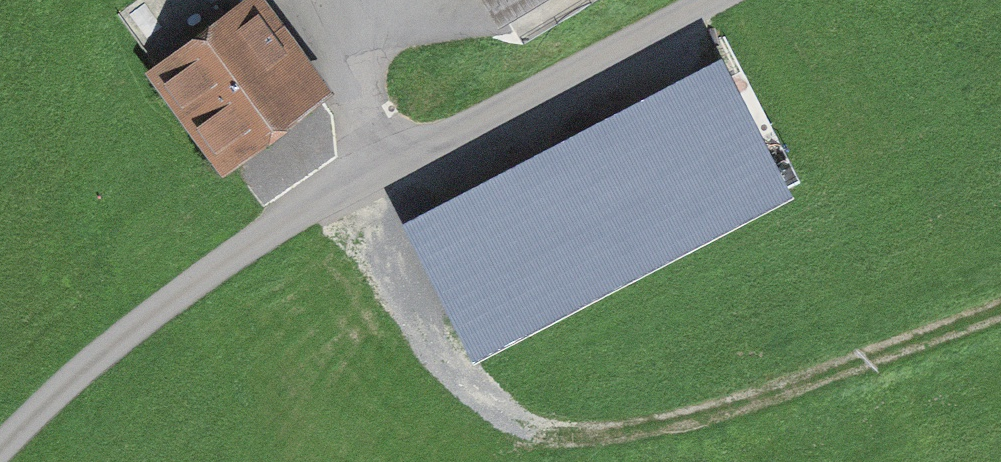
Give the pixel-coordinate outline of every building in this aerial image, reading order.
[(500,28),(547,0),(483,0),(500,28)] [(160,71),(225,158),(318,88),(252,1),(160,71)]
